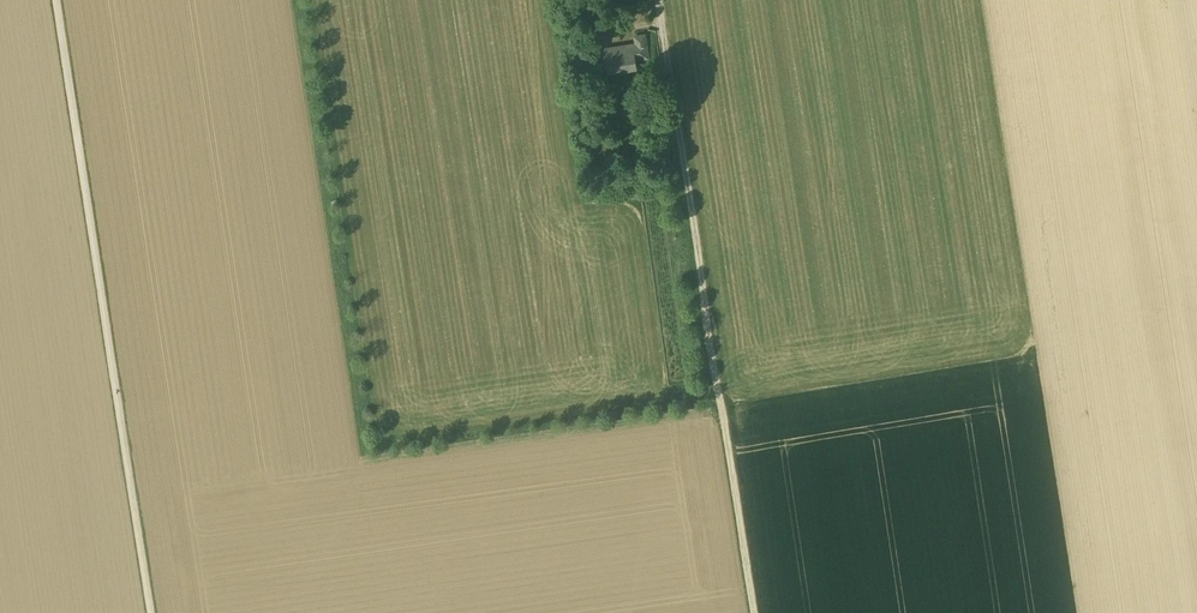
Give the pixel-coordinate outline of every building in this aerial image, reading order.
[(653,56),(649,31),(637,32),(638,40),(607,43),(610,72),(643,68),(642,57),(653,56)]
